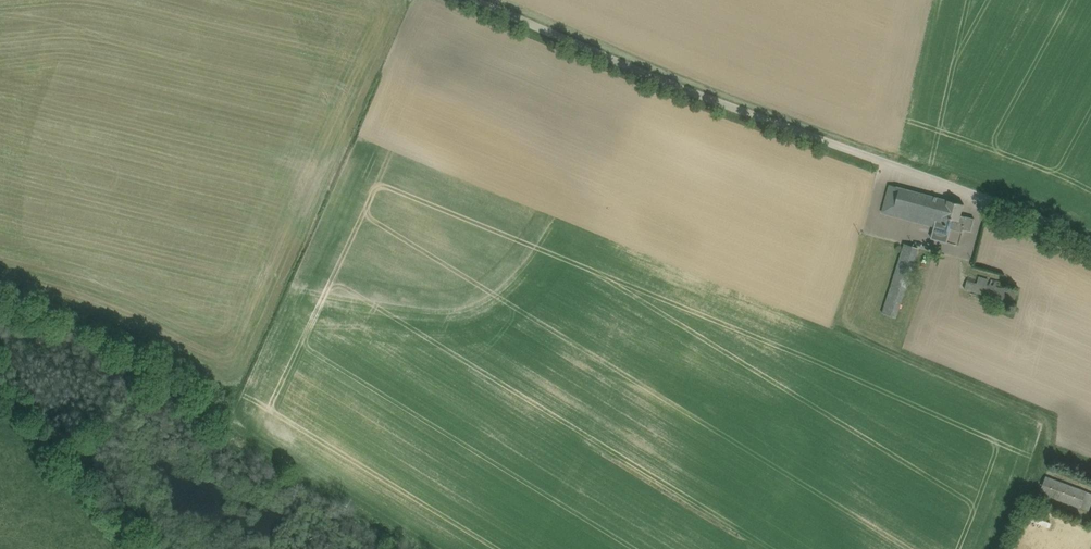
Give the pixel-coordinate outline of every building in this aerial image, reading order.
[(967,217),(961,216),(964,204),(948,200),(890,185),(882,213),(945,230),(948,219),(954,220),(951,229),(964,232),(964,230),(972,232),(975,219),(967,217)] [(904,243),(883,314),(898,318),(919,247),(904,243)] [(1014,304),(1018,292),(1003,288),(1005,282),(992,279),(990,285),(988,284),(990,279),(970,273),(965,289),(1014,304)] [(1089,511),(1090,507),(1090,493),(1047,477),(1040,493),(1089,511)]
